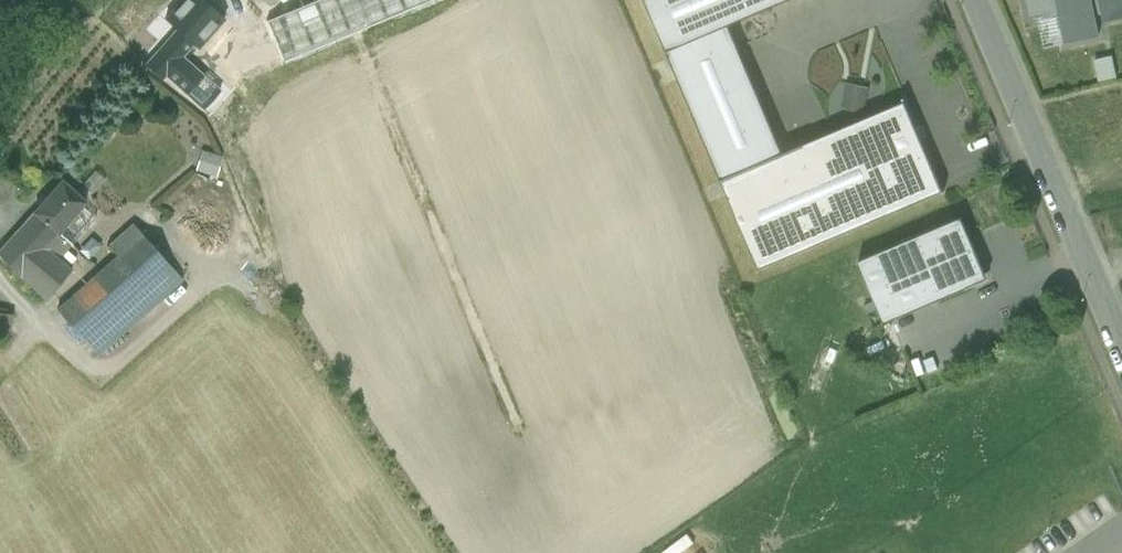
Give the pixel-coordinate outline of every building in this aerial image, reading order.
[(202,0),(182,0),(165,20),(177,31),(193,44),(199,49),(201,47),(224,19),(202,0)] [(226,37),(243,78),(388,18),(431,0),(315,0),(226,37)] [(667,52),(729,26),(789,0),(645,0),(667,52)] [(1030,18),(1059,13),(1056,0),(1026,0),(1030,18)] [(1059,13),(1065,43),(1098,36),(1095,15),(1091,0),(1056,0),(1059,13)] [(1095,15),(1103,14),(1100,0),(1091,0),(1095,15)] [(1103,14),(1104,21),(1121,17),(1121,0),(1100,0),(1103,14)] [(729,26),(667,52),(721,180),(783,154),(729,26)] [(177,31),(146,66),(162,80),(181,59),(193,44),(177,31)] [(238,81),(201,47),(199,49),(193,44),(181,59),(218,90),(238,81)] [(1094,57),(1097,79),(1115,76),(1112,54),(1094,57)] [(218,90),(181,59),(166,76),(204,108),(216,95),(219,91),(218,90)] [(908,101),(783,154),(721,180),(760,267),(864,223),(946,189),(908,101)] [(216,176),(222,154),(200,148),(194,169),(216,176)] [(60,180),(31,213),(33,214),(58,236),(59,234),(86,203),(60,180)] [(59,234),(71,244),(98,213),(86,203),(59,234)] [(0,253),(0,259),(19,279),(19,278),(45,250),(46,250),(58,236),(33,214),(0,253)] [(961,218),(858,262),(884,323),(966,288),(966,289),(988,279),(976,251),(975,251),(961,218)] [(133,225),(108,248),(117,258),(143,235),(133,225)] [(58,236),(46,250),(57,260),(71,244),(59,234),(58,236)] [(117,258),(57,311),(84,342),(126,305),(132,300),(142,312),(151,305),(141,293),(171,267),(143,235),(117,258)] [(45,250),(19,278),(43,303),(69,271),(57,260),(46,250),(45,250)] [(126,305),(84,342),(96,356),(138,319),(126,305)]
